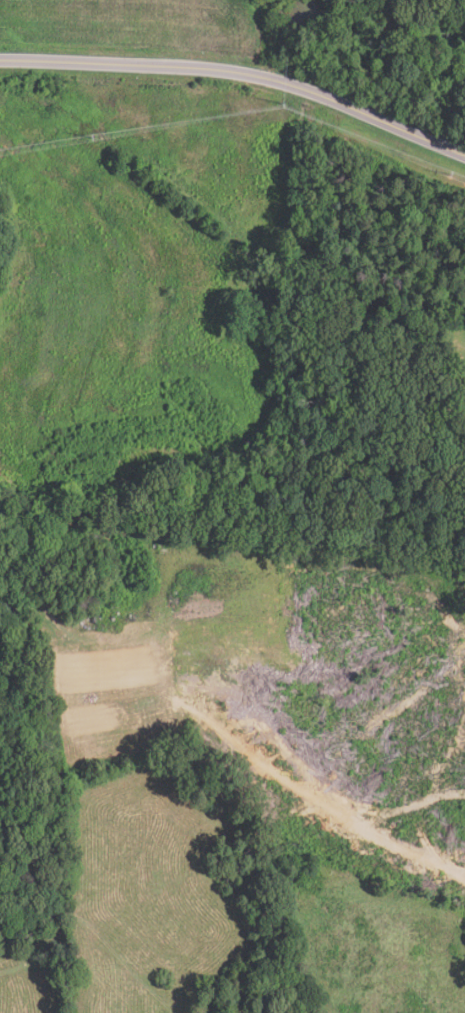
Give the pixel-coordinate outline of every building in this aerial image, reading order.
[(10,523),(17,520),(22,531),(15,535),(10,523)]
